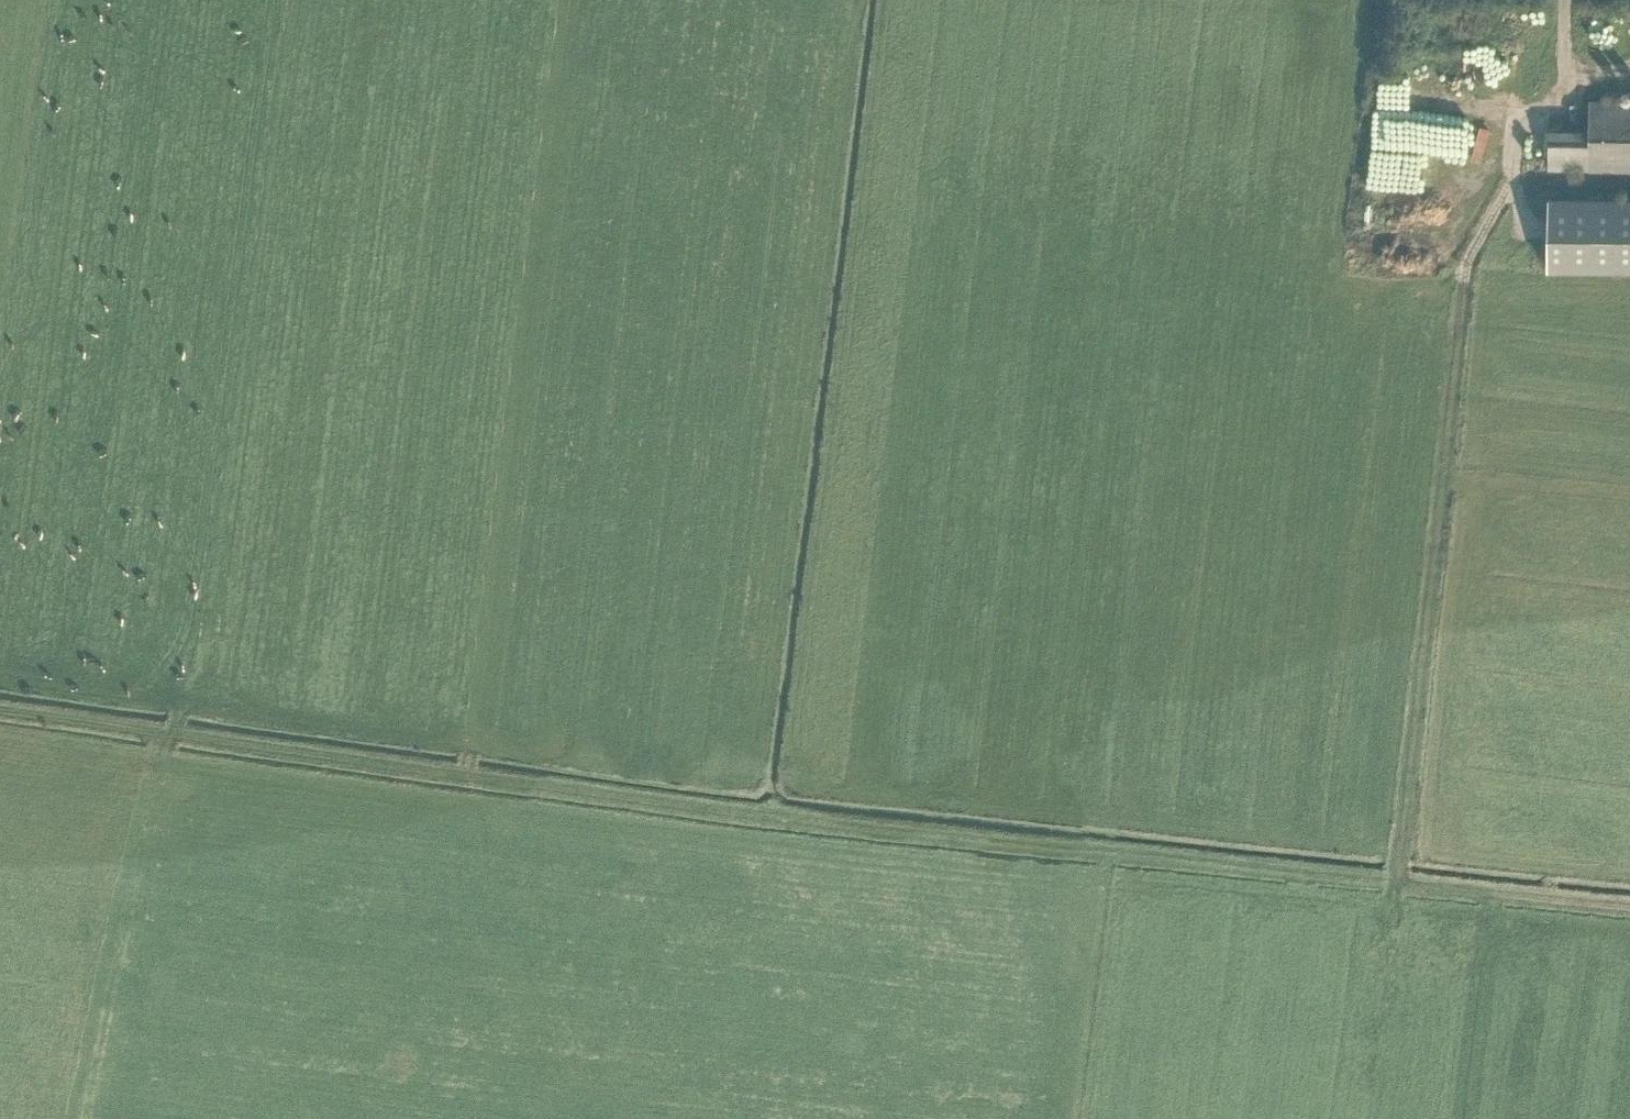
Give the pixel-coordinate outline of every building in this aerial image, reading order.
[(1589,100),(1589,129),(1549,128),(1548,167),(1629,169),(1629,100),(1589,100)] [(1548,200),(1548,267),(1629,268),(1629,200),(1548,200)]
